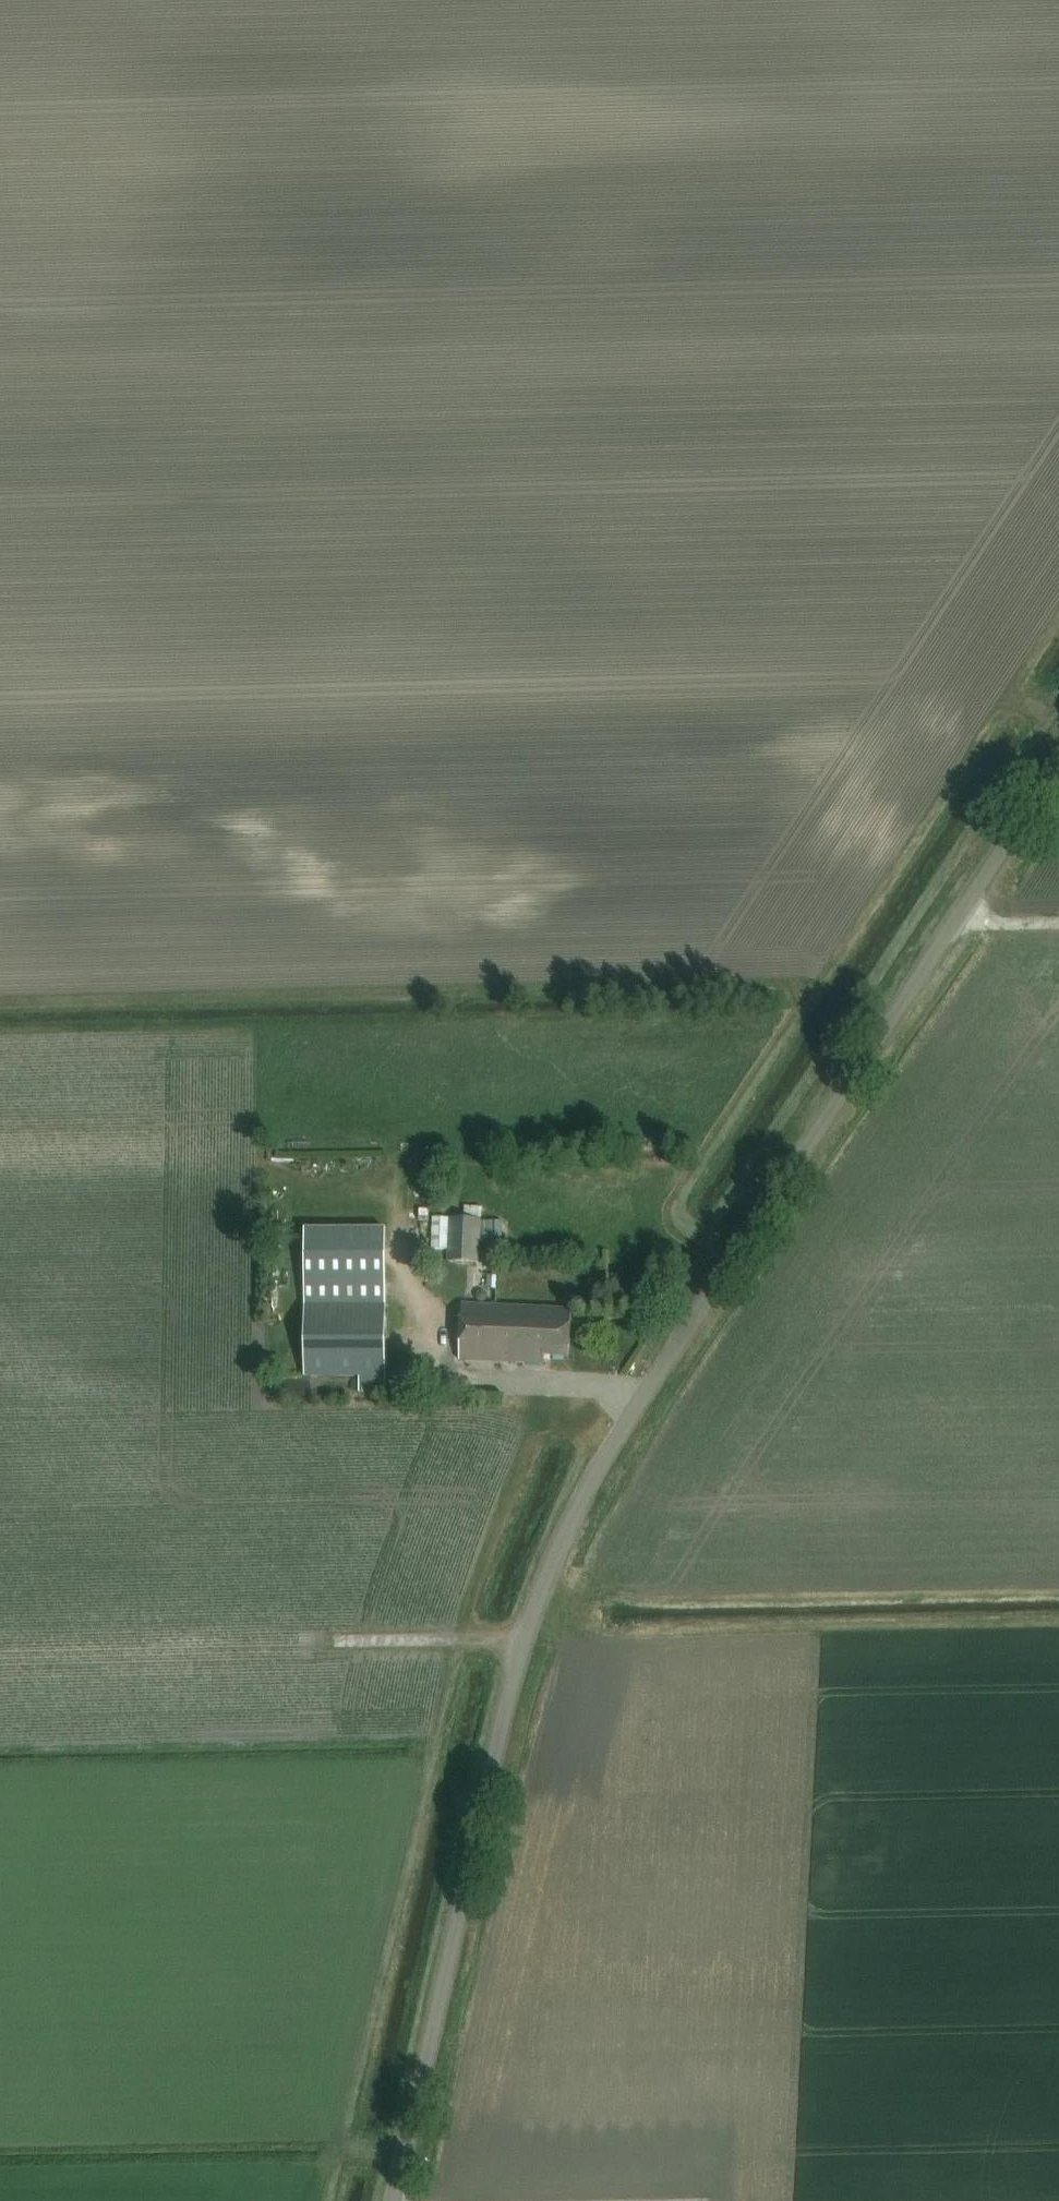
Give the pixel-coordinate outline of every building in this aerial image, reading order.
[(447,1252),(448,1221),(428,1220),(428,1231),(432,1231),(431,1251),(447,1252)] [(478,1265),(480,1222),(448,1221),(447,1252),(447,1264),(478,1265)] [(502,1236),(503,1223),(489,1222),(488,1235),(502,1236)] [(382,1396),(385,1230),(306,1228),(303,1381),(357,1382),(357,1396),(382,1396)] [(543,1358),(568,1359),(569,1311),(461,1307),(459,1362),(542,1365),(543,1358)]
